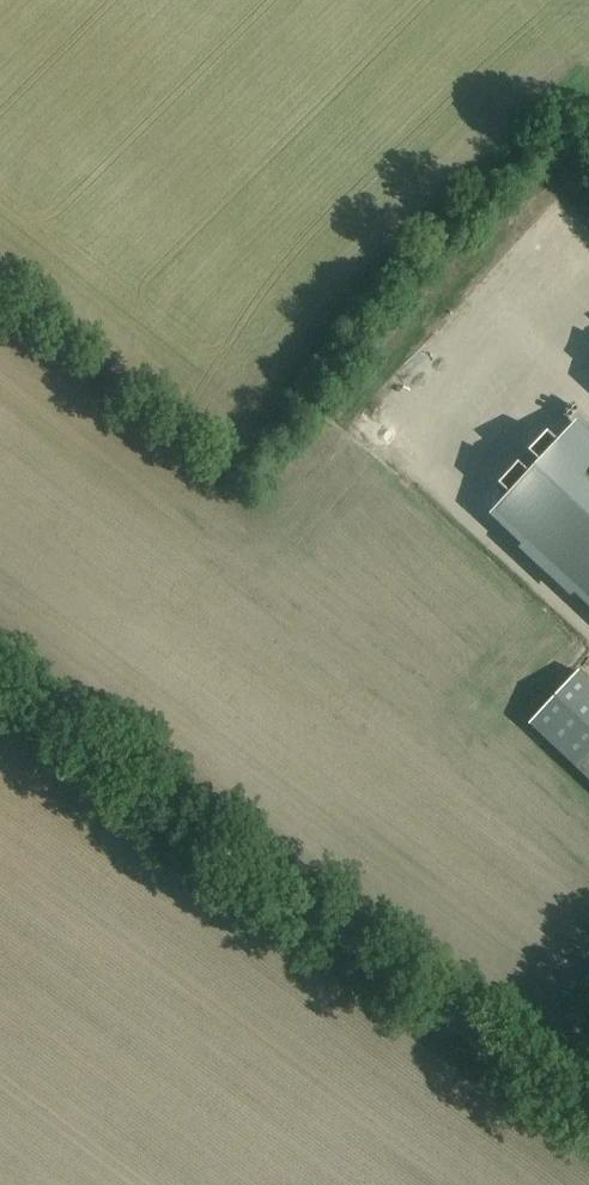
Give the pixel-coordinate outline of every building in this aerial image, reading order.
[(572,426),(493,512),(588,602),(588,442),(572,426)] [(558,754),(588,783),(588,721),(558,754)]
